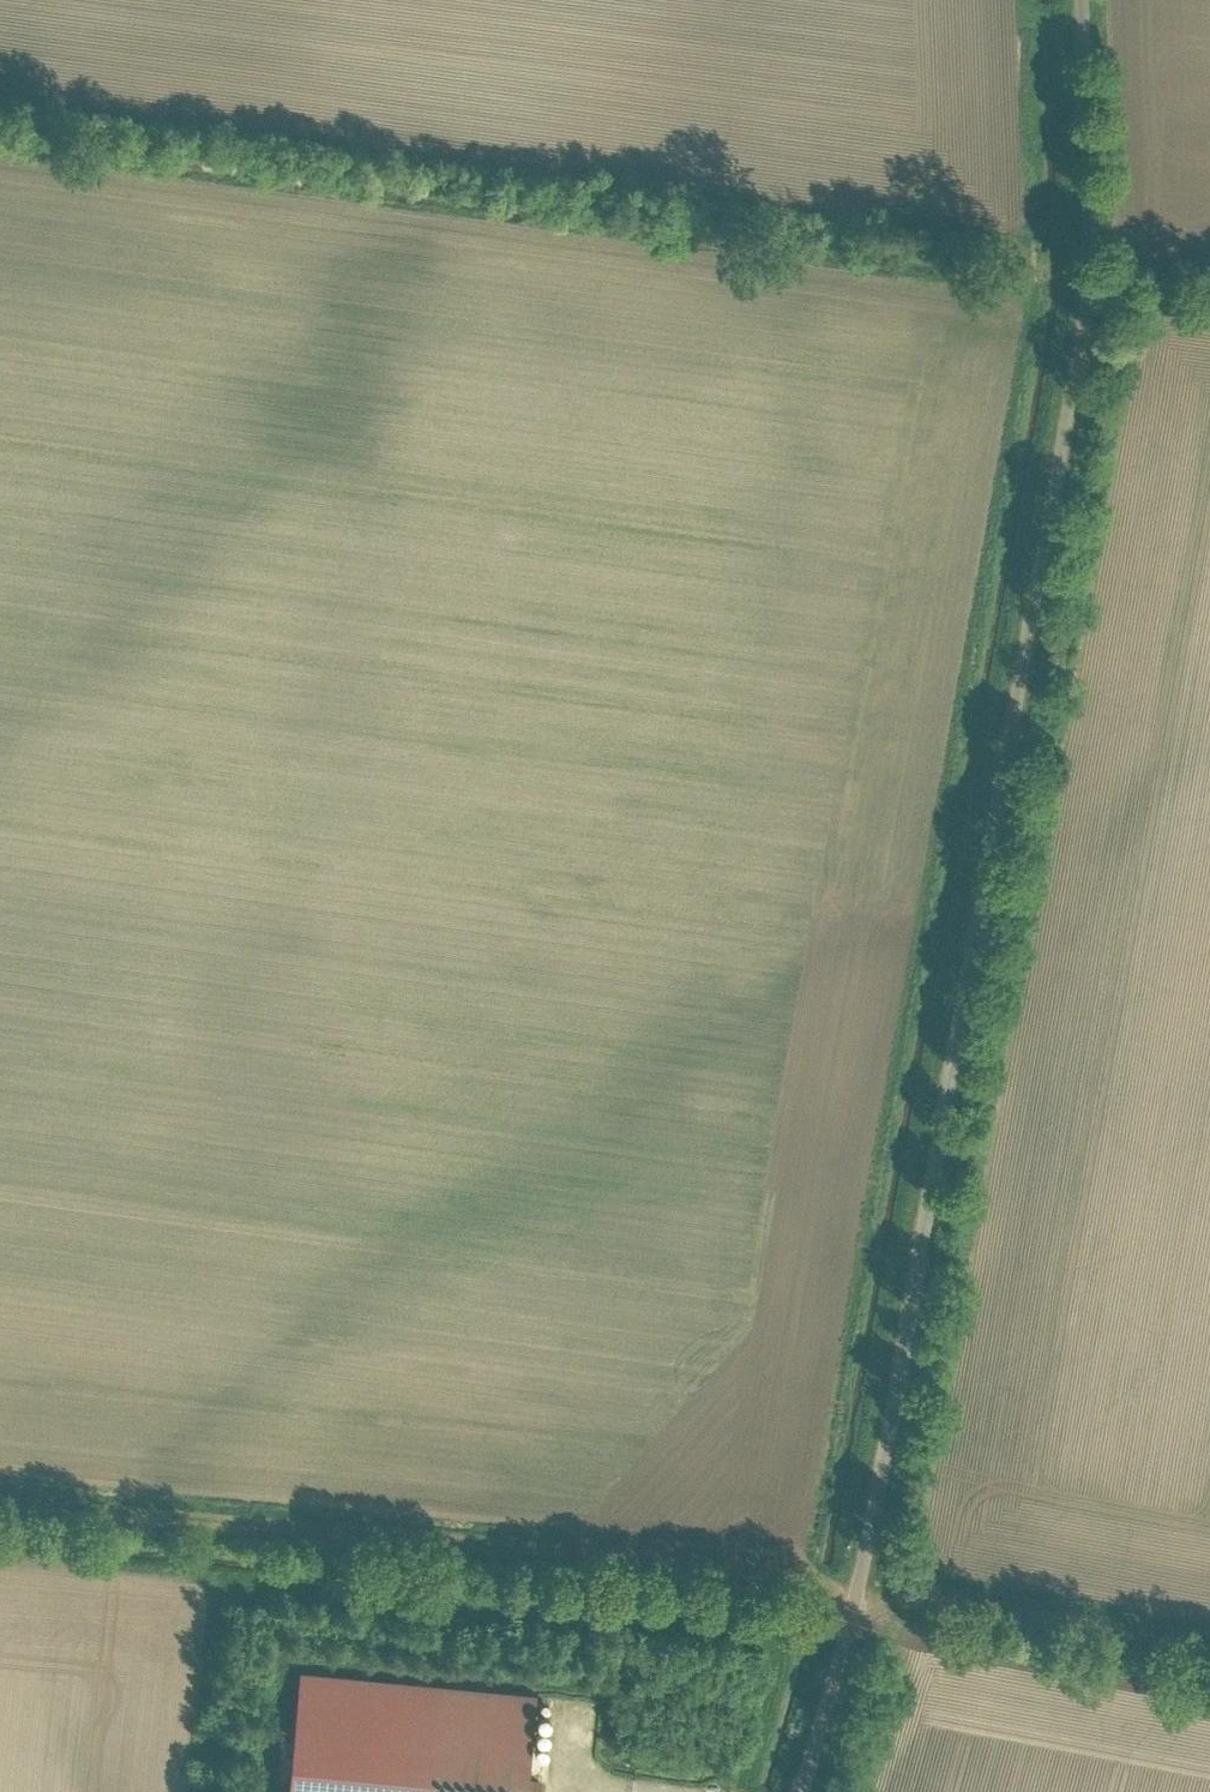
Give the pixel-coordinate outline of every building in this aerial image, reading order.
[(537,1690),(302,1670),(292,1791),(542,1791),(544,1772),(530,1771),(537,1690)]
